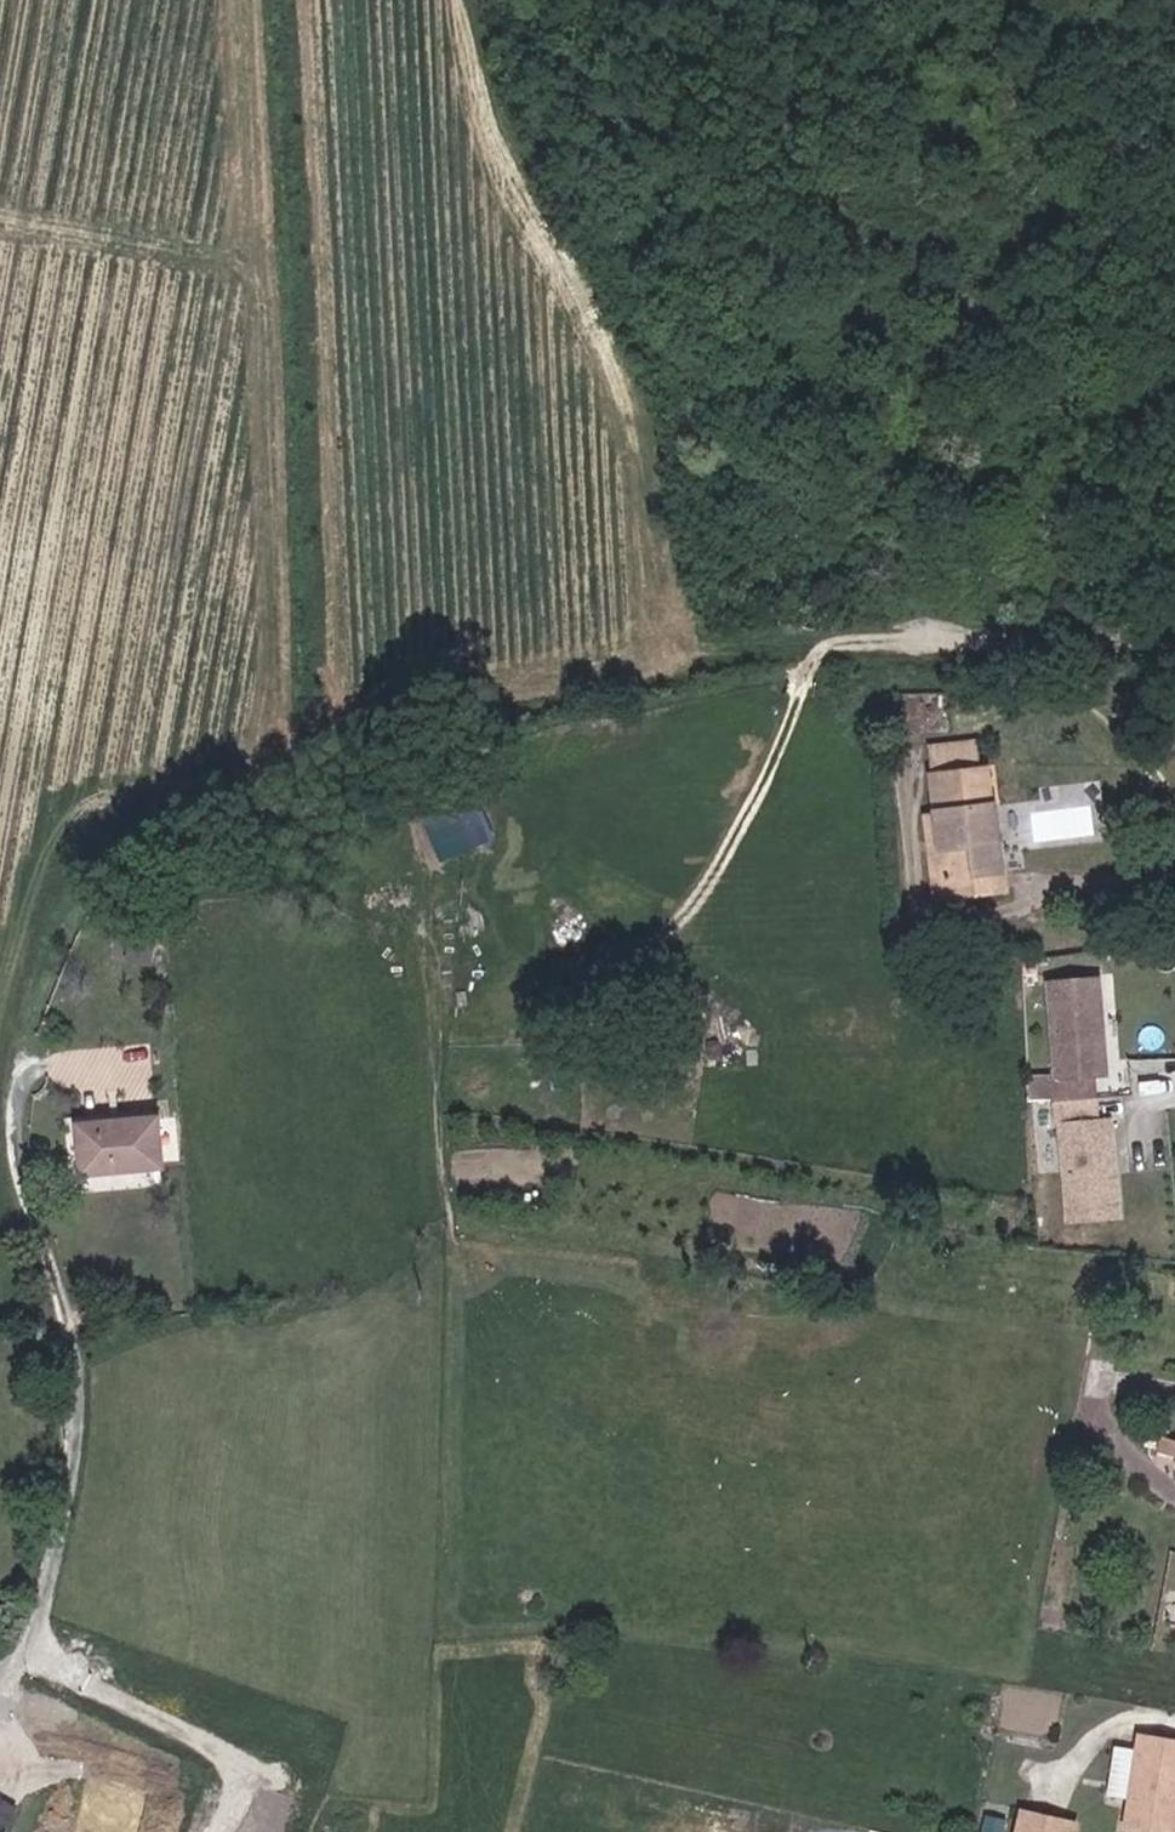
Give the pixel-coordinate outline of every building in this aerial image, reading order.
[(1034,836),(1027,837),(1025,759),(971,761),(972,801),(972,867),(960,868),(961,893),(1035,892),(1034,836)] [(960,868),(972,867),(972,801),(960,801),(960,868)] [(443,859),(475,845),(458,805),(426,819),(443,859)] [(1125,980),(1077,983),(1083,1078),(1079,1079),(1081,1119),(1086,1118),(1091,1213),(1139,1210),(1134,1118),(1120,1119),(1118,1074),(1131,1073),(1125,980)] [(106,1142),(183,1140),(183,1092),(106,1093),(106,1142)] [(107,1160),(184,1158),(183,1140),(106,1142),(107,1160)] [(1160,1437),(1162,1459),(1174,1458),(1174,1436),(1160,1437)] [(1148,1820),(1174,1825),(1174,1725),(1168,1723),(1164,1740),(1144,1736),(1134,1784),(1154,1789),(1148,1820)] [(1099,1811),(1046,1799),(1039,1831),(1095,1831),(1099,1811)] [(1029,1810),(1009,1805),(1004,1831),(1024,1831),(1029,1810)]
